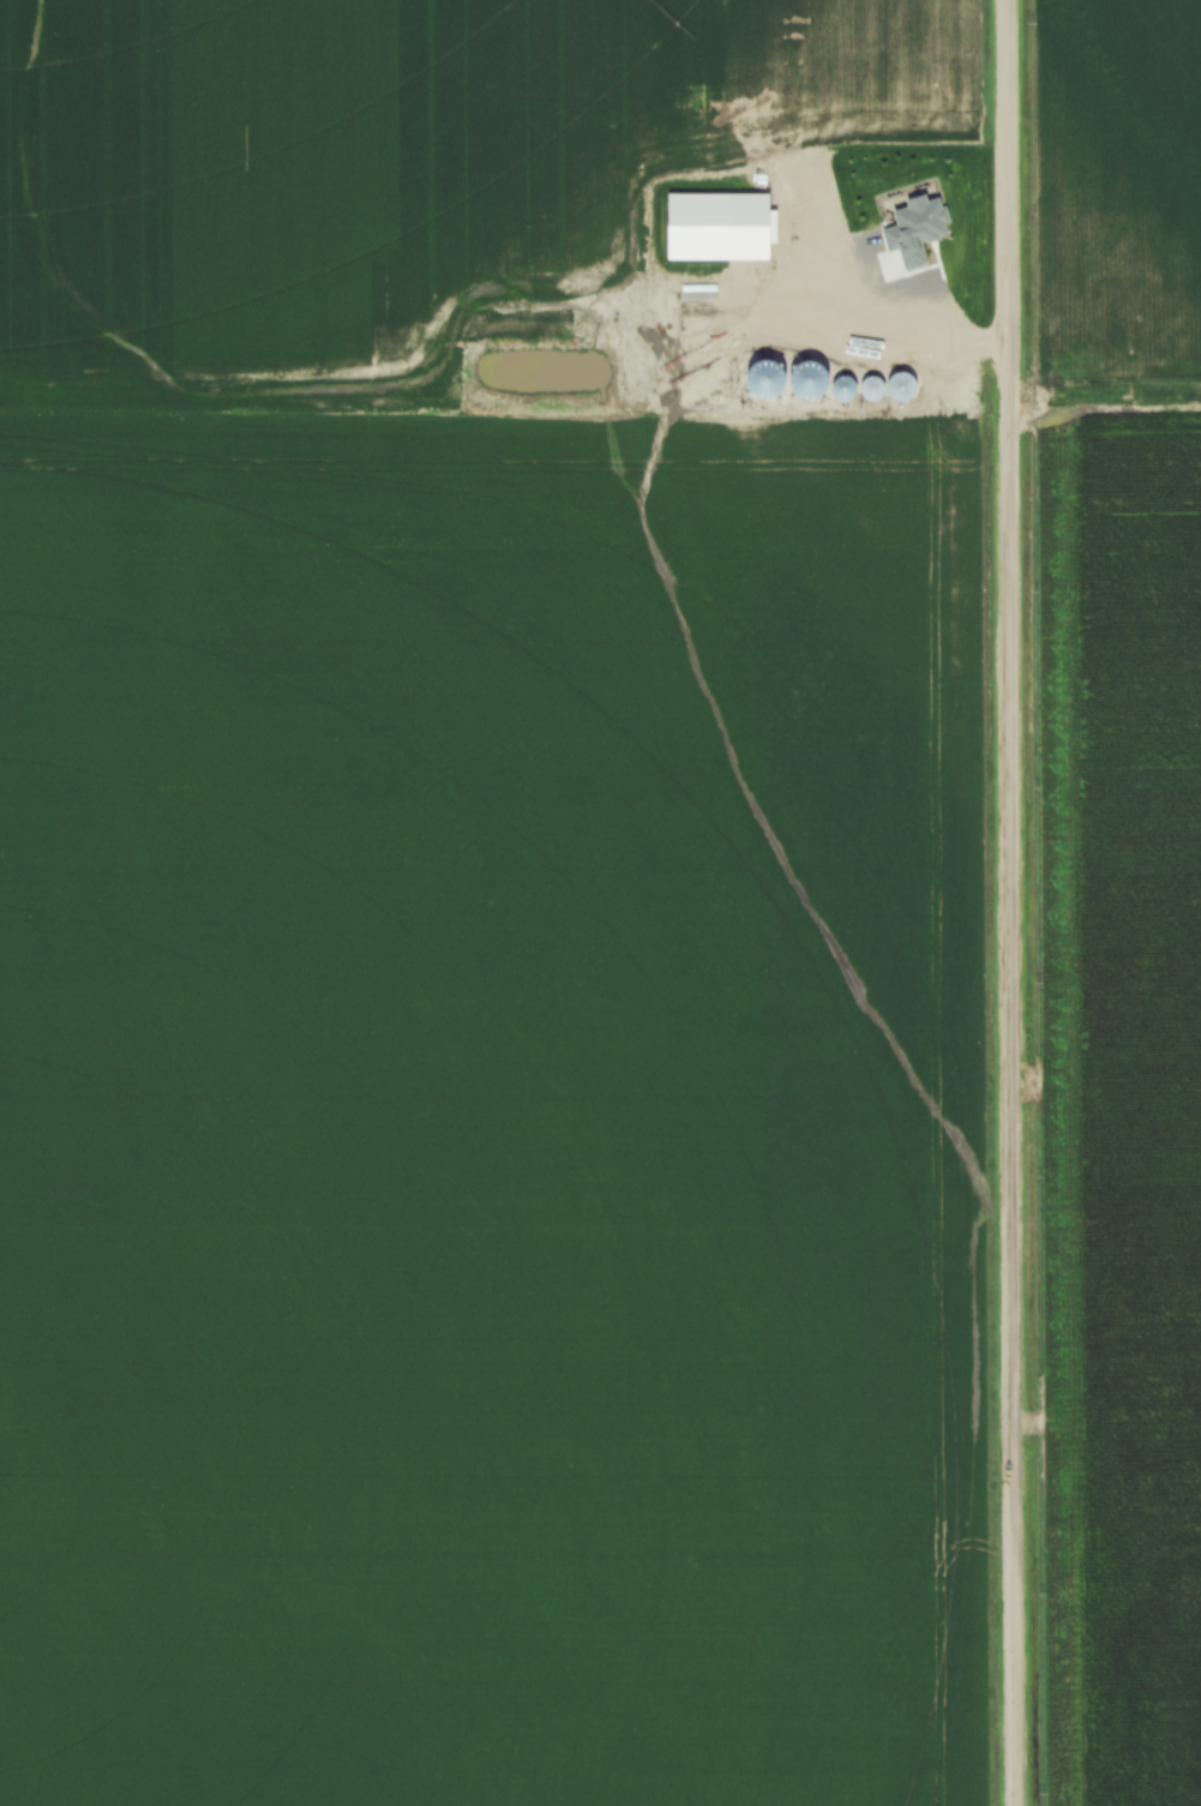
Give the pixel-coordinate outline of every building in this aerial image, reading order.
[(667,193),(773,194),(773,259),(667,258),(667,193)] [(880,390),(898,402),(911,383),(894,371),(880,390)]
